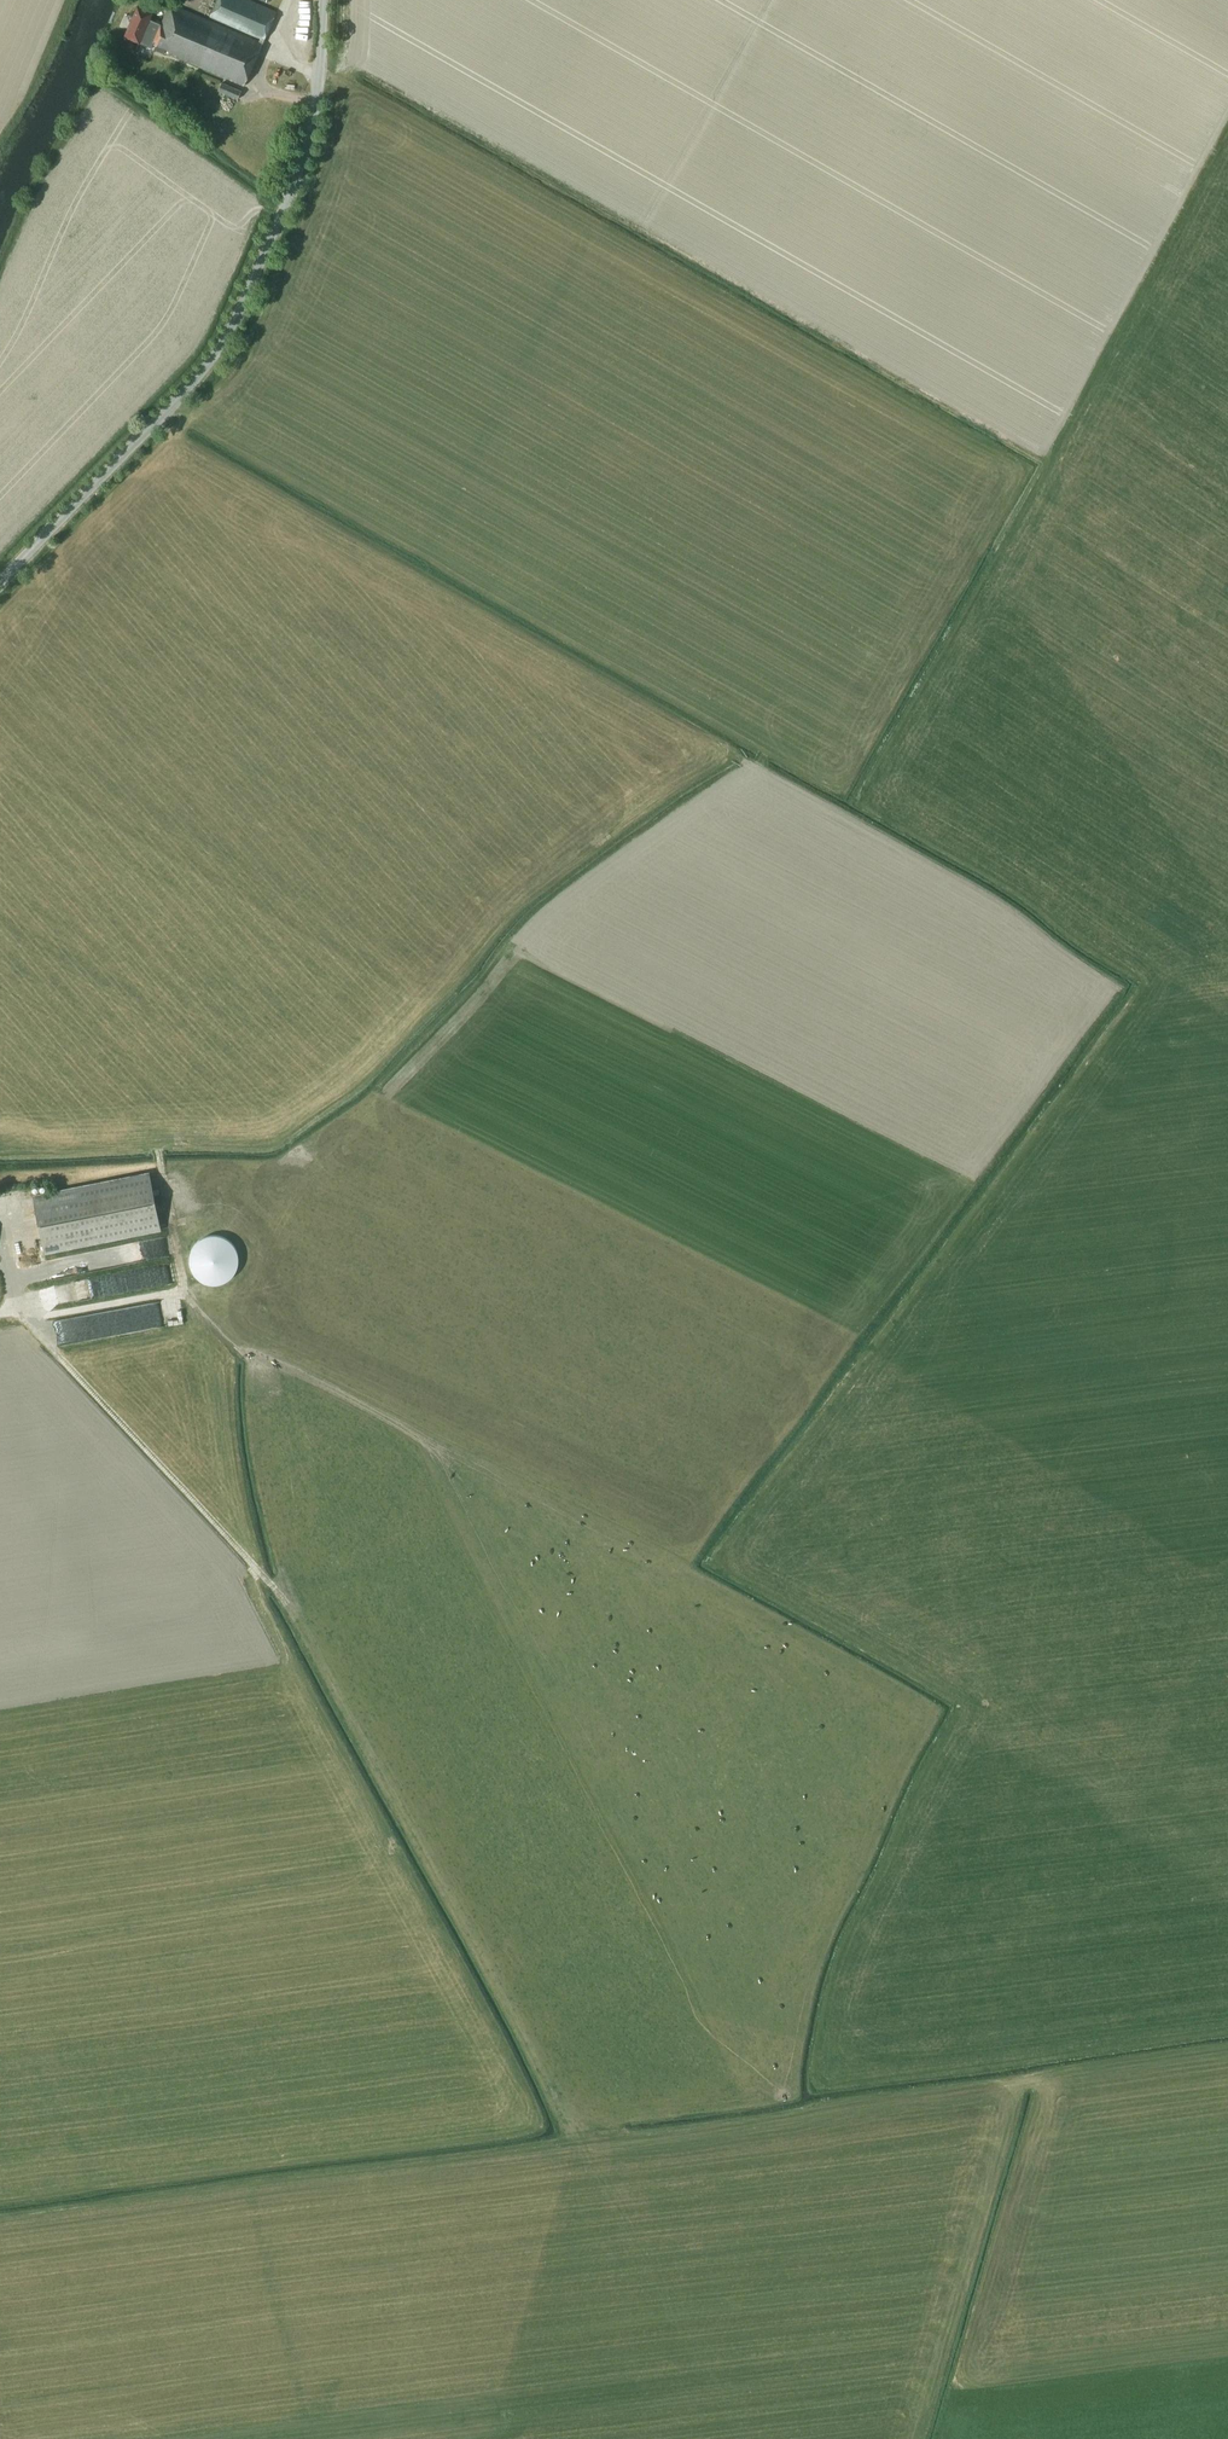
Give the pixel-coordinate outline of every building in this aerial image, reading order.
[(258,41),(170,4),(161,24),(149,19),(152,13),(137,7),(124,36),(151,49),(153,44),(156,45),(154,50),(164,54),(164,52),(243,86),(275,13),(245,0),(217,0),(210,17),(260,38),(258,41)] [(237,100),(241,91),(222,82),(218,91),(237,100)] [(149,1172),(33,1195),(45,1254),(161,1231),(149,1172)]
